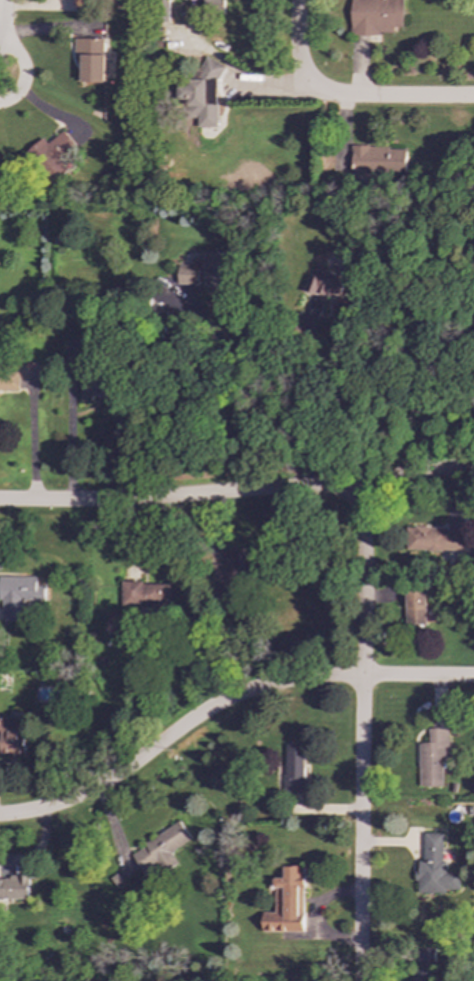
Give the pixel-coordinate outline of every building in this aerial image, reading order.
[(222,0),(184,0),(185,12),(223,10),(222,0)] [(350,34),(394,36),(395,28),(403,28),(404,0),(352,0),(350,34)] [(106,39),(75,38),(74,60),(81,60),(81,81),(105,81),(106,39)] [(218,127),(217,61),(200,62),(200,83),(174,84),(174,110),(186,110),(186,119),(197,119),(197,128),(218,127)] [(48,144),(43,138),(28,151),(57,182),(71,170),(61,159),(77,145),(63,130),(48,144)] [(351,171),(414,171),(414,144),(402,144),(402,147),(351,147),(351,171)] [(178,284),(205,284),(205,290),(232,290),(232,252),(206,252),(206,262),(195,262),(195,266),(178,266),(178,284)] [(340,273),(312,265),(303,293),(336,304),(337,302),(346,305),(358,265),(344,261),(340,273)] [(461,550),(461,529),(405,528),(405,550),(461,550)] [(45,600),(45,585),(37,585),(37,576),(0,577),(0,623),(24,622),(24,600),(45,600)] [(121,582),(121,609),(171,610),(172,584),(121,582)] [(437,625),(437,608),(425,607),(425,589),(406,589),(405,624),(437,625)] [(25,718),(0,718),(0,732),(0,759),(25,760),(25,718)] [(448,728),(428,729),(429,743),(418,743),(419,788),(442,788),(442,763),(448,763),(448,728)] [(285,793),(306,793),(306,744),(285,744),(285,793)] [(191,840),(180,822),(130,854),(146,880),(176,862),(171,853),(191,840)] [(459,890),(459,873),(444,873),(444,833),(423,833),(423,861),(417,861),(416,894),(447,894),(447,890),(459,890)] [(262,933),(303,933),(303,866),(284,866),(284,878),(274,878),(274,912),(262,912),(262,933)] [(29,877),(0,877),(0,901),(29,901),(29,877)] [(436,949),(419,948),(418,968),(413,968),(413,980),(435,980),(436,949)]
